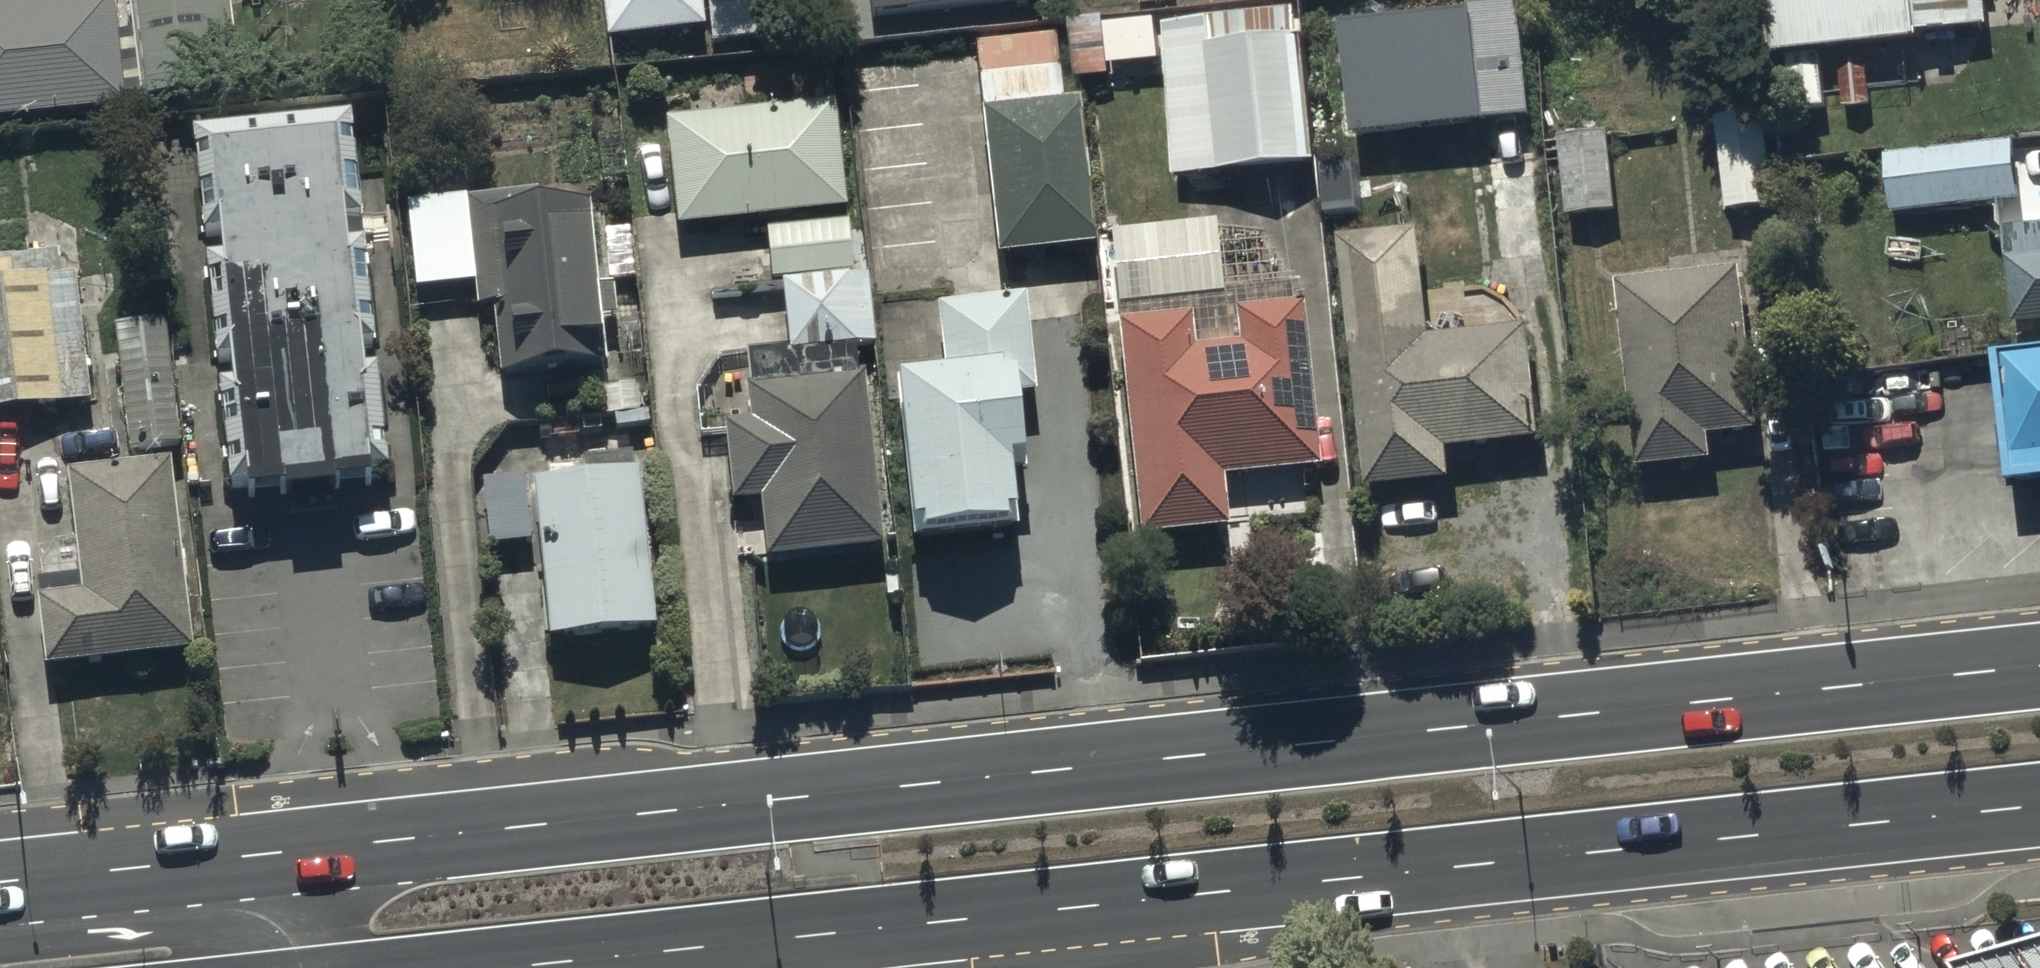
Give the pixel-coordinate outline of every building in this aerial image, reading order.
[(133,0),(129,0),(116,1),(115,0),(35,0),(0,4),(0,119),(128,106),(127,97),(145,95),(133,0)] [(145,95),(240,85),(232,0),(133,0),(145,95)] [(603,40),(700,30),(697,0),(599,0),(603,40)] [(705,3),(710,40),(757,34),(753,0),(730,0),(705,3)] [(875,9),(958,0),(874,0),(875,9)] [(1516,0),(1511,0),(1337,21),(1350,133),(1529,111),(1516,0)] [(1913,37),(1909,0),(1766,0),(1772,53),(1913,37)] [(1300,8),(1159,19),(1171,171),(1312,161),(1300,8)] [(1104,59),(1102,20),(1102,12),(1069,15),(1072,73),(1105,71),(1104,59)] [(1102,20),(1104,59),(1154,56),(1151,16),(1102,20)] [(1065,49),(970,60),(991,249),(1086,238),(1065,49)] [(1723,94),(1730,209),(1778,206),(1771,91),(1723,94)] [(830,103),(663,118),(672,226),(839,212),(830,103)] [(1565,115),(1566,135),(1561,135),(1564,209),(1614,207),(1610,134),(1604,134),(1603,113),(1565,115)] [(206,259),(216,362),(230,361),(232,380),(218,381),(229,490),(246,488),(247,494),(374,481),(373,474),(387,472),(352,118),(194,134),(204,237),(221,235),(223,257),(206,259)] [(1881,156),(1887,213),(2013,201),(2008,144),(1881,156)] [(600,363),(588,204),(537,208),(536,190),(465,195),(474,307),(488,306),(493,371),(600,363)] [(841,218),(762,227),(767,275),(846,267),(841,218)] [(1218,294),(1211,221),(1108,232),(1116,305),(1218,294)] [(2039,320),(2039,226),(2000,230),(2009,323),(2039,320)] [(1416,229),(1338,238),(1367,488),(1451,478),(1448,449),(1539,438),(1526,322),(1428,333),(1416,229)] [(89,398),(73,268),(57,270),(55,249),(0,256),(0,409),(89,398)] [(1745,270),(1619,283),(1638,471),(1719,462),(1716,431),(1761,426),(1745,270)] [(869,341),(860,273),(777,283),(785,351),(869,341)] [(941,374),(893,379),(910,537),(1012,526),(1005,458),(1020,456),(1013,394),(1029,392),(1020,298),(934,306),(941,374)] [(1185,314),(1113,322),(1137,537),(1224,528),(1219,476),(1315,465),(1297,303),(1232,310),(1236,343),(1189,348),(1185,314)] [(1992,352),(2005,481),(2039,477),(2039,347),(1992,352)] [(880,543),(860,375),(743,389),(746,416),(718,420),(728,501),(756,497),(763,557),(880,543)] [(72,541),(55,543),(30,569),(42,666),(190,649),(168,460),(64,472),(72,541)] [(650,628),(634,474),(529,485),(545,639),(650,628)] [(521,545),(516,481),(475,484),(480,547),(521,545)] [(1936,929),(1969,967),(2039,967),(2039,901),(1936,929)]
